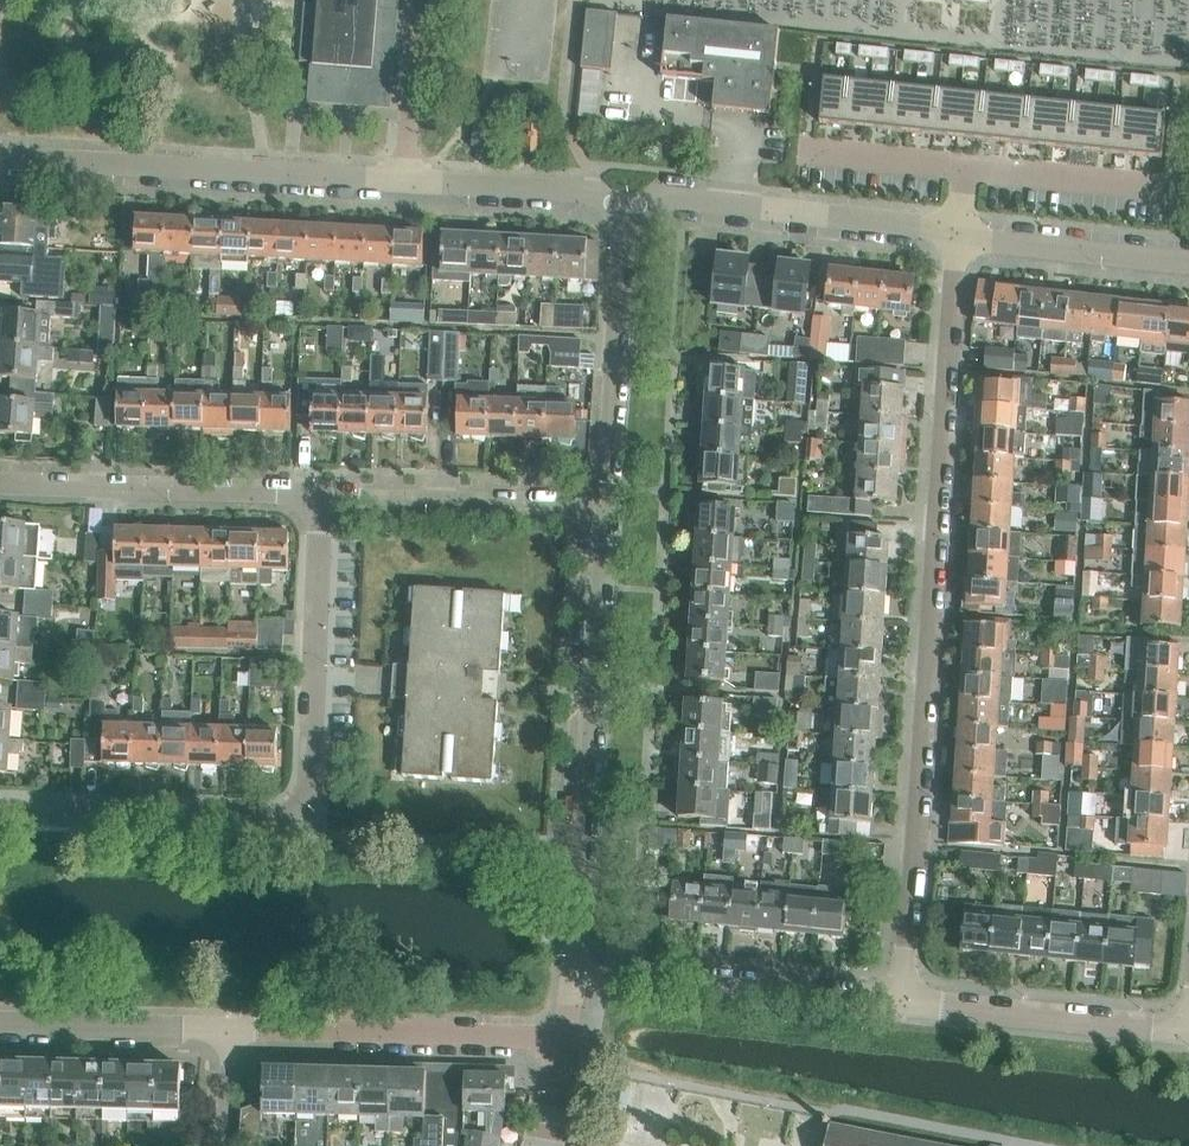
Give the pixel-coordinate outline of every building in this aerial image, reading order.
[(389,110),(397,12),(377,10),(378,0),(318,0),(317,5),(304,4),(299,61),(313,62),(313,66),(309,65),(306,103),(389,110)] [(587,11),(581,69),(611,72),(617,14),(587,11)] [(667,19),(662,77),(715,82),(713,109),(770,115),(779,31),(667,19)] [(852,46),(837,44),(836,54),(850,56),(852,46)] [(873,58),(875,48),(860,46),(859,57),(873,58)] [(888,60),(889,50),(875,48),(873,58),(888,60)] [(905,51),(904,61),(919,63),(920,53),(905,51)] [(933,65),(934,54),(920,53),(919,63),(933,65)] [(949,66),(964,68),(965,57),(951,56),(949,66)] [(980,59),(965,57),(964,68),(979,69),(980,59)] [(1010,62),(996,60),(995,71),(1009,72),(1010,62)] [(1010,62),(1009,72),(1024,74),(1025,64),(1010,62)] [(1055,77),(1056,67),(1041,65),(1040,75),(1055,77)] [(1055,77),(1069,79),(1070,68),(1056,67),(1055,77)] [(1085,80),(1100,82),(1101,71),(1086,69),(1085,80)] [(598,97),(601,73),(582,71),(579,95),(598,97)] [(1114,83),(1116,73),(1101,71),(1100,82),(1114,83)] [(1145,86),(1146,76),(1132,74),(1131,84),(1145,86)] [(848,77),(826,75),(821,118),(844,121),(848,77)] [(1146,76),(1145,86),(1160,88),(1161,77),(1146,76)] [(848,77),(844,121),(866,124),(871,80),(848,77)] [(871,80),(866,124),(889,126),(894,82),(871,80)] [(911,129),(916,85),(894,82),(889,126),(911,129)] [(911,129),(934,131),(939,88),(916,85),(911,129)] [(962,90),(939,88),(934,131),(957,134),(962,90)] [(957,134),(979,136),(984,93),(962,90),(957,134)] [(984,93),(979,136),(1002,139),(1007,95),(984,93)] [(1024,141),(1029,98),(1007,95),(1002,139),(1024,141)] [(1047,144),(1052,100),(1029,98),(1024,141),(1047,144)] [(1070,147),(1075,103),(1052,100),(1047,144),(1070,147)] [(1070,147),(1092,149),(1097,106),(1075,103),(1070,147)] [(1120,108),(1097,106),(1092,149),(1115,152),(1120,108)] [(1120,108),(1115,152),(1138,154),(1143,111),(1120,108)] [(1138,154),(1160,157),(1165,113),(1143,111),(1138,154)] [(521,152),(539,154),(542,127),(524,125),(521,152)] [(72,202),(71,218),(87,219),(88,203),(72,202)] [(0,229),(0,255),(22,257),(22,246),(34,247),(48,248),(48,238),(56,238),(58,219),(55,218),(36,217),(37,209),(2,207),(0,229)] [(224,222),(222,256),(221,261),(221,260),(220,263),(250,264),(251,258),(252,223),(253,218),(224,216),(224,222)] [(161,312),(161,298),(164,253),(167,219),(137,217),(135,251),(150,252),(148,280),(139,280),(138,299),(118,298),(117,309),(161,312)] [(164,253),(193,255),(195,220),(167,219),(164,253)] [(193,255),(192,269),(210,270),(209,294),(209,300),(216,300),(215,315),(218,315),(219,298),(219,294),(220,271),(220,263),(221,260),(221,261),(222,256),(224,222),(195,220),(193,255)] [(252,223),(251,258),(279,259),(281,225),(252,223)] [(310,226),(281,225),(279,259),(308,261),(310,226)] [(308,261),(336,262),(338,228),(310,226),(308,261)] [(367,230),(338,228),(336,262),(365,264),(367,230)] [(365,264),(394,265),(395,231),(367,230),(365,264)] [(395,231),(394,265),(423,267),(425,233),(395,231)] [(829,232),(830,264),(845,264),(844,232),(829,232)] [(442,272),(471,274),(473,236),(444,234),(442,272)] [(473,236),(471,274),(499,275),(502,237),(473,236)] [(528,277),(530,239),(502,237),(499,275),(499,284),(509,285),(513,283),(513,276),(528,277)] [(530,239),(528,277),(556,279),(558,241),(530,239)] [(599,243),(558,241),(556,279),(597,281),(599,243)] [(22,282),(21,296),(64,299),(66,259),(47,258),(48,248),(34,247),(22,246),(22,257),(0,255),(0,281),(22,282)] [(744,306),(759,307),(763,273),(748,271),(749,259),(742,259),(742,254),(723,252),(723,257),(718,256),(716,279),(711,278),(709,297),(714,298),(713,303),(744,307),(744,306)] [(763,273),(759,307),(775,309),(774,310),(805,314),(810,266),(806,266),(806,261),(788,259),(787,264),(780,263),(778,275),(763,273)] [(859,272),(831,268),(827,304),(841,306),(840,315),(854,316),(855,307),(859,272)] [(859,272),(855,307),(882,310),(886,275),(859,272)] [(277,293),(278,273),(268,273),(267,288),(270,288),(269,293),(277,293)] [(306,290),(306,275),(296,275),(295,289),(306,290)] [(886,275),(882,310),(910,313),(914,278),(886,275)] [(334,291),(335,277),(325,276),(324,291),(334,291)] [(362,300),(363,278),(354,278),(353,293),(356,293),(356,299),(362,300)] [(391,295),(392,280),(382,279),(381,294),(391,295)] [(93,290),(92,307),(101,308),(117,309),(118,298),(118,288),(110,287),(109,291),(93,290)] [(979,322),(1018,326),(1022,290),(996,287),(995,297),(982,296),(979,322)] [(1033,328),(1042,330),(1047,292),(1022,290),(1018,326),(1017,333),(1032,335),(1033,328)] [(1082,334),(1092,335),(1096,298),(1081,296),(1082,292),(1072,291),(1072,295),(1068,332),(1066,342),(1080,344),(1082,334)] [(1066,342),(1068,332),(1072,295),(1047,292),(1042,330),(1041,339),(1066,342)] [(190,300),(161,298),(161,312),(189,313),(190,300)] [(245,299),(219,298),(218,315),(244,316),(245,299)] [(1121,301),(1096,298),(1092,335),(1092,339),(1104,340),(1104,336),(1117,338),(1121,301)] [(1165,351),(1166,344),(1171,303),(1146,300),(1146,304),(1141,341),(1140,353),(1165,355),(1165,351)] [(292,315),(293,301),(278,301),(277,315),(292,315)] [(1117,338),(1141,341),(1146,304),(1121,301),(1117,338)] [(1,345),(39,348),(49,349),(51,317),(74,319),(75,305),(63,304),(52,303),(49,303),(37,302),(37,314),(3,312),(2,326),(0,326),(0,345),(1,345)] [(1166,344),(1165,351),(1188,354),(1188,305),(1171,303),(1166,344)] [(423,307),(390,305),(389,319),(423,321),(423,307)] [(553,328),(554,306),(541,305),(540,328),(553,328)] [(583,307),(554,306),(553,328),(582,329),(583,307)] [(98,353),(114,354),(117,309),(101,308),(98,353)] [(469,325),(469,312),(438,310),(438,311),(432,311),(431,323),(438,323),(438,324),(469,325)] [(476,325),(496,326),(497,313),(477,312),(476,325)] [(516,313),(497,313),(496,326),(516,327),(516,313)] [(825,355),(828,331),(829,320),(813,318),(809,360),(825,361),(846,363),(847,357),(825,355)] [(180,333),(194,334),(194,322),(180,322),(180,333)] [(159,323),(158,341),(176,342),(177,324),(159,323)] [(444,359),(445,332),(429,332),(427,381),(443,382),(444,359)] [(444,359),(443,382),(457,382),(459,359),(460,333),(445,332),(444,359)] [(529,354),(530,336),(519,335),(518,353),(529,354)] [(739,354),(753,355),(755,337),(741,336),(739,354)] [(581,339),(552,337),(551,352),(580,354),(581,339)] [(769,338),(755,337),(753,355),(767,357),(769,338)] [(857,337),(856,350),(904,353),(905,340),(857,337)] [(831,340),(830,355),(851,356),(852,341),(831,340)] [(39,348),(1,345),(0,356),(0,376),(21,378),(20,393),(36,394),(39,361),(52,362),(53,349),(49,349),(39,348)] [(904,353),(856,350),(855,363),(904,366),(904,353)] [(1001,370),(1013,371),(1015,355),(1015,352),(987,350),(985,369),(1001,370)] [(579,368),(580,354),(551,352),(550,366),(579,368)] [(234,353),(234,369),(244,369),(244,353),(234,353)] [(205,355),(205,367),(215,367),(215,356),(205,355)] [(1027,356),(1015,355),(1013,371),(1025,372),(1027,356)] [(372,396),(371,434),(399,435),(400,397),(398,397),(399,384),(385,384),(386,356),(373,356),(372,396)] [(1063,376),(1064,359),(1052,358),(1051,375),(1063,376)] [(1064,359),(1063,376),(1075,376),(1075,375),(1087,377),(1089,361),(1088,361),(1088,364),(1076,363),(1076,359),(1064,359)] [(1114,364),(1089,361),(1087,377),(1100,378),(1100,379),(1112,380),(1114,364)] [(1114,364),(1112,380),(1124,382),(1126,366),(1114,364)] [(149,366),(148,380),(157,380),(158,366),(149,366)] [(1139,366),(1137,383),(1161,386),(1163,369),(1139,366)] [(205,367),(205,382),(215,382),(215,367),(205,367)] [(351,382),(352,368),(342,368),(342,382),(351,382)] [(234,396),(233,431),(261,432),(262,397),(246,396),(246,377),(243,377),(244,369),(234,369),(233,396),(234,396)] [(272,384),(272,369),(263,369),(262,383),(272,384)] [(499,384),(500,370),(490,369),(489,384),(499,384)] [(710,382),(709,399),(743,401),(745,372),(708,369),(707,381),(710,382)] [(856,386),(863,386),(861,415),(901,418),(903,389),(892,388),(893,372),(857,369),(856,386)] [(983,380),(981,406),(1017,408),(1047,410),(1048,396),(1033,395),(1034,379),(1004,377),(1004,381),(983,380)] [(1174,387),(1175,380),(1163,379),(1162,386),(1174,387)] [(119,392),(118,427),(147,428),(148,380),(119,380),(119,392)] [(148,380),(147,428),(175,429),(176,394),(159,394),(159,380),(157,380),(148,380)] [(175,429),(203,430),(204,395),(205,383),(176,382),(176,394),(175,429)] [(204,395),(203,430),(203,435),(233,436),(233,431),(234,396),(233,396),(218,395),(218,384),(205,383),(204,395)] [(789,383),(787,402),(805,403),(806,384),(789,383)] [(399,435),(429,436),(430,398),(428,398),(428,385),(399,384),(398,397),(400,397),(399,435)] [(489,438),(490,401),(489,401),(489,394),(489,384),(469,384),(469,386),(457,386),(457,403),(460,403),(459,437),(489,438)] [(546,388),(518,387),(517,395),(517,402),(519,402),(517,439),(546,440),(547,403),(546,403),(546,388)] [(561,388),(546,388),(546,403),(547,403),(546,440),(576,441),(576,420),(577,410),(577,404),(561,403),(561,388)] [(1188,429),(1188,403),(1159,401),(1157,401),(1158,392),(1144,391),(1142,426),(1188,429)] [(15,443),(30,444),(31,435),(33,435),(34,420),(53,421),(55,396),(36,394),(20,393),(20,401),(0,400),(0,433),(15,434),(15,443)] [(817,393),(816,412),(828,413),(829,394),(817,393)] [(489,394),(489,401),(490,401),(489,438),(517,439),(519,402),(517,402),(517,395),(489,394)] [(312,433),(342,433),(343,396),(313,395),(312,433)] [(343,396),(342,433),(371,434),(372,396),(343,396)] [(262,397),(261,432),(290,432),(291,398),(262,397)] [(1084,413),(1085,398),(1070,397),(1069,412),(1074,413),(1084,413)] [(109,428),(111,399),(108,399),(97,398),(95,427),(109,428)] [(704,417),(704,427),(752,430),(753,416),(742,416),(743,401),(709,399),(704,399),(702,417),(704,417)] [(980,431),(1015,433),(1017,408),(981,406),(980,431)] [(577,410),(576,420),(588,420),(588,411),(577,410)] [(1057,411),(1057,424),(1073,425),(1074,413),(1069,412),(1057,411)] [(828,413),(816,412),(814,430),(826,431),(828,413)] [(901,418),(861,415),(860,444),(904,447),(906,427),(903,427),(904,419),(901,418)] [(785,421),(785,433),(801,434),(802,422),(785,421)] [(1188,454),(1188,429),(1142,426),(1141,426),(1140,439),(1156,440),(1156,452),(1188,454)] [(706,438),(705,455),(740,458),(741,442),(751,442),(752,430),(704,427),(703,438),(706,438)] [(978,456),(1014,458),(1023,458),(1024,434),(1015,433),(980,431),(975,431),(973,455),(978,456)] [(801,434),(785,433),(784,442),(801,443),(801,434)] [(1091,435),(1090,448),(1118,450),(1118,437),(1091,435)] [(819,461),(820,442),(808,441),(806,460),(819,461)] [(904,447),(860,444),(858,473),(898,475),(900,475),(901,467),(903,467),(904,447)] [(1118,450),(1090,448),(1089,461),(1117,462),(1118,450)] [(1078,461),(1078,450),(1061,450),(1061,461),(1078,461)] [(1188,479),(1188,454),(1156,452),(1139,451),(1138,477),(1154,478),(1154,477),(1188,479)] [(739,458),(705,455),(704,473),(701,473),(700,484),(703,484),(702,492),(737,494),(739,458)] [(1014,458),(978,456),(977,480),(1012,483),(1014,458)] [(1081,463),(1055,461),(1054,473),(1070,475),(1070,478),(1080,479),(1081,463)] [(796,497),(797,480),(794,480),(795,470),(777,469),(777,478),(773,478),(772,496),(796,497)] [(1083,497),(1085,497),(1099,498),(1100,498),(1101,473),(1084,472),(1083,497)] [(807,513),(872,517),(873,503),(896,504),(898,475),(858,473),(856,500),(808,497),(807,513)] [(1154,477),(1154,478),(1138,477),(1136,476),(1134,500),(1153,502),(1188,504),(1188,479),(1154,477)] [(1011,507),(1023,508),(1024,495),(1011,494),(1012,483),(977,480),(972,480),(970,505),(975,505),(1011,507)] [(1080,503),(1080,489),(1054,489),(1054,503),(1080,503)] [(1084,514),(1098,515),(1099,498),(1085,497),(1084,514)] [(1151,526),(1187,529),(1188,504),(1153,502),(1151,526)] [(1011,507),(975,505),(973,530),(1009,532),(1011,507)] [(701,518),(700,536),(734,538),(736,520),(740,521),(741,511),(736,510),(736,509),(699,506),(698,517),(701,518)] [(793,523),(794,512),(778,511),(777,522),(793,523)] [(1075,532),(1077,515),(1056,514),(1054,531),(1075,532)] [(887,567),(889,538),(872,537),(873,522),(844,520),(843,535),(849,535),(847,565),(887,567)] [(24,557),(38,558),(40,527),(26,526),(26,525),(0,523),(0,555),(24,557)] [(1134,550),(1186,553),(1187,529),(1151,526),(1135,526),(1134,550)] [(98,563),(97,601),(116,601),(117,566),(145,567),(146,530),(117,529),(116,554),(99,554),(98,563)] [(174,578),(174,568),(174,531),(146,530),(145,567),(155,567),(155,577),(174,578)] [(1009,532),(973,530),(972,555),(1018,558),(1020,533),(1009,532)] [(174,568),(201,568),(202,568),(203,531),(174,531),(174,568)] [(202,568),(201,568),(201,582),(230,583),(230,569),(231,569),(232,532),(203,531),(202,568)] [(230,583),(229,586),(259,587),(259,585),(260,533),(232,532),(231,569),(230,569),(230,583)] [(260,533),(259,585),(272,585),(273,570),(289,571),(290,533),(260,533)] [(87,534),(84,562),(98,563),(99,554),(101,535),(87,534)] [(1112,549),(1112,537),(1085,535),(1084,547),(1112,549)] [(694,565),(744,568),(744,567),(742,567),(743,539),(734,538),(700,536),(698,554),(695,554),(694,565)] [(1073,561),(1075,539),(1060,538),(1058,560),(1073,561)] [(804,543),(803,562),(815,562),(817,544),(804,543)] [(1111,561),(1112,549),(1084,547),(1084,559),(1111,561)] [(1132,575),(1184,578),(1186,553),(1134,550),(1132,575)] [(52,605),(53,605),(54,592),(35,590),(38,558),(24,557),(0,555),(0,587),(22,589),(25,590),(24,603),(52,605)] [(1018,558),(972,555),(970,580),(1006,582),(1017,583),(1018,558)] [(774,559),(773,570),(795,571),(789,570),(789,560),(774,559)] [(1048,560),(1047,573),(1062,574),(1062,561),(1048,560)] [(815,562),(803,562),(801,581),(814,582),(815,562)] [(732,580),(743,581),(744,568),(694,565),(694,575),(697,575),(696,594),(731,596),(732,580)] [(845,593),(885,596),(887,567),(847,565),(845,593)] [(795,571),(773,570),(772,580),(794,581),(795,571)] [(1083,596),(1096,597),(1098,573),(1084,572),(1083,596)] [(1146,601),(1183,603),(1184,578),(1132,575),(1131,588),(1147,589),(1146,601)] [(1006,582),(970,580),(968,605),(997,607),(996,614),(1013,615),(1015,594),(1005,593),(1006,582)] [(414,608),(412,628),(411,647),(410,666),(393,665),(391,698),(408,699),(404,759),(403,777),(493,783),(494,765),(495,743),(496,724),(498,697),(499,681),(501,654),(502,635),(503,613),(505,594),(415,588),(414,608)] [(1057,589),(1055,618),(1072,619),(1074,590),(1057,589)] [(843,621),(883,624),(885,596),(845,593),(843,621)] [(691,611),(690,621),(733,624),(733,614),(729,613),(731,596),(696,594),(695,612),(691,611)] [(1109,598),(1093,597),(1092,610),(1108,611),(1109,598)] [(800,600),(798,618),(814,619),(815,610),(811,610),(812,601),(800,600)] [(1146,601),(1145,627),(1181,629),(1183,603),(1146,601)] [(52,605),(24,603),(23,618),(20,617),(0,615),(0,647),(33,649),(35,634),(38,635),(39,619),(52,620),(53,605),(52,605)] [(769,616),(768,626),(784,627),(784,617),(769,616)] [(814,620),(814,619),(798,618),(797,637),(809,638),(809,629),(816,630),(817,620),(814,620)] [(1010,621),(988,619),(988,625),(967,624),(966,638),(962,638),(961,649),(966,650),(1008,652),(1010,621)] [(257,620),(257,635),(283,636),(294,636),(295,621),(284,621),(257,620)] [(693,632),(692,650),(727,652),(728,634),(732,635),(733,624),(690,621),(690,632),(693,632)] [(883,624),(843,621),(841,650),(881,652),(883,624)] [(783,638),(784,627),(768,626),(767,637),(783,638)] [(200,649),(201,628),(171,627),(171,648),(200,649)] [(201,628),(200,649),(228,649),(228,634),(229,628),(201,628)] [(228,634),(228,649),(256,650),(257,635),(228,634)] [(283,636),(257,635),(256,650),(283,650),(283,636)] [(1127,637),(1125,669),(1176,672),(1178,646),(1158,645),(1158,639),(1127,637)] [(1043,643),(1042,655),(1058,656),(1059,644),(1043,643)] [(15,681),(16,664),(32,666),(33,649),(0,647),(0,680),(15,681)] [(688,668),(687,679),(725,682),(725,681),(729,681),(730,671),(726,671),(727,652),(692,650),(691,668),(688,668)] [(881,652),(841,650),(839,678),(879,681),(881,652)] [(964,675),(999,677),(1014,678),(1016,653),(1008,652),(966,650),(964,675)] [(1042,655),(1042,656),(1041,668),(1068,670),(1069,657),(1058,656),(1042,655)] [(1104,668),(1105,657),(1088,656),(1087,667),(1104,668)] [(795,657),(793,675),(805,676),(807,658),(795,657)] [(250,659),(249,673),(276,674),(276,659),(250,659)] [(1103,682),(1104,668),(1087,667),(1087,669),(1077,668),(1077,680),(1103,682)] [(778,692),(780,669),(770,668),(770,674),(756,673),(754,690),(778,692)] [(1140,685),(1139,695),(1175,697),(1176,672),(1125,669),(1124,684),(1140,685)] [(276,674),(249,673),(249,688),(276,689),(276,674)] [(804,695),(805,676),(793,675),(792,694),(804,695)] [(1010,702),(1011,702),(1012,691),(999,690),(999,677),(964,675),(962,700),(998,702),(998,701),(1010,702)] [(837,706),(877,709),(879,681),(839,678),(837,706)] [(17,695),(46,697),(47,683),(18,681),(17,695)] [(1039,692),(1039,704),(1051,705),(1055,705),(1066,706),(1067,694),(1039,692)] [(1137,721),(1138,720),(1173,722),(1175,697),(1139,695),(1124,694),(1122,720),(1137,721)] [(17,695),(16,710),(45,712),(46,697),(17,695)] [(46,710),(59,711),(60,699),(47,698),(46,710)] [(143,713),(143,699),(134,698),(133,713),(143,713)] [(777,718),(777,699),(754,698),(752,717),(777,718)] [(172,714),(172,699),(163,699),(162,714),(172,714)] [(133,763),(134,726),(135,720),(120,720),(120,711),(105,711),(105,704),(101,700),(90,700),(90,721),(85,721),(85,729),(105,730),(104,762),(133,763)] [(201,715),(201,700),(191,700),(191,714),(201,715)] [(998,702),(962,700),(960,725),(996,727),(1008,728),(1010,702),(998,701),(998,702)] [(218,765),(247,766),(249,729),(234,728),(234,716),(229,715),(230,701),(220,701),(219,728),(218,765)] [(688,713),(687,730),(721,732),(729,733),(731,705),(685,702),(685,713),(688,713)] [(1039,718),(1038,729),(1065,731),(1066,706),(1055,705),(1051,705),(1050,718),(1039,718)] [(1075,705),(1074,716),(1101,718),(1102,707),(1075,705)] [(836,735),(876,737),(880,738),(882,709),(877,709),(837,706),(836,735)] [(11,741),(13,709),(0,707),(0,740),(11,741)] [(790,713),(788,731),(800,732),(802,714),(790,713)] [(1101,718),(1074,716),(1073,730),(1100,732),(1101,718)] [(1136,745),(1172,747),(1173,722),(1138,720),(1137,721),(1122,720),(1120,746),(1136,747),(1136,745)] [(959,750),(994,752),(996,727),(960,725),(959,750)] [(163,726),(134,726),(133,763),(162,764),(163,726)] [(162,764),(190,765),(191,727),(163,726),(162,764)] [(190,765),(218,765),(219,728),(191,727),(190,765)] [(279,730),(249,729),(247,766),(278,767),(279,730)] [(682,748),(682,759),(724,762),(724,752),(720,751),(721,732),(687,730),(686,748),(682,748)] [(800,732),(788,731),(786,750),(799,751),(799,742),(803,742),(804,733),(800,733),(800,732)] [(834,763),(874,766),(876,737),(836,735),(834,763)] [(0,740),(0,772),(8,773),(9,755),(23,756),(24,742),(11,741),(0,740)] [(85,740),(71,740),(70,769),(85,769),(85,740)] [(1036,743),(1035,754),(1060,756),(1061,744),(1036,743)] [(1136,747),(1134,770),(1170,772),(1172,747),(1136,745),(1136,747)] [(756,763),(772,764),(780,764),(781,746),(772,746),(772,754),(757,753),(756,763)] [(957,775),(993,777),(994,752),(959,750),(957,775)] [(1060,756),(1035,754),(1034,767),(1059,768),(1060,756)] [(1072,755),(1071,766),(1098,768),(1099,757),(1072,755)] [(728,762),(724,762),(682,759),(681,770),(684,771),(683,788),(718,790),(726,791),(728,762)] [(832,791),(872,794),(874,766),(834,763),(832,791)] [(1097,781),(1098,768),(1071,766),(1071,767),(1081,768),(1081,780),(1097,781)] [(776,785),(777,768),(760,767),(758,784),(776,785)] [(795,790),(797,771),(785,770),(783,789),(793,790),(795,790)] [(1169,797),(1170,772),(1134,770),(1133,795),(1169,797)] [(954,812),(1006,816),(1007,802),(1004,801),(1005,789),(992,788),(993,777),(957,775),(954,812)] [(678,817),(731,820),(732,807),(717,806),(718,790),(683,788),(682,806),(679,805),(678,817)] [(783,789),(783,797),(793,798),(793,790),(783,789)] [(858,822),(870,823),(872,794),(832,791),(822,790),(821,806),(831,807),(829,834),(857,836),(858,822)] [(1033,792),(1032,804),(1049,805),(1050,793),(1033,792)] [(1133,795),(1131,820),(1167,822),(1169,797),(1133,795)] [(1049,805),(1032,804),(1032,817),(1042,818),(1042,826),(1060,827),(1061,806),(1049,805)] [(956,842),(956,839),(1004,843),(1006,816),(954,812),(954,815),(951,815),(949,841),(956,842)] [(754,815),(753,829),(767,830),(770,830),(770,815),(761,815),(754,815)] [(1092,853),(1095,818),(1079,816),(1079,817),(1068,816),(1065,851),(1092,853)] [(1130,846),(1129,856),(1164,858),(1165,847),(1167,822),(1131,820),(1116,819),(1115,845),(1130,846)] [(664,831),(657,830),(650,835),(649,847),(663,848),(663,845),(664,831)] [(678,847),(689,848),(690,832),(679,832),(678,847)] [(726,850),(737,851),(739,835),(726,834),(726,850)] [(739,835),(737,851),(746,851),(747,835),(739,835)] [(783,854),(793,854),(795,838),(784,838),(783,854)] [(795,838),(793,854),(803,855),(804,839),(795,838)] [(851,857),(852,842),(823,840),(822,855),(851,857)] [(765,853),(764,865),(771,866),(772,853),(765,853)] [(1001,856),(962,853),(960,868),(1000,871),(1001,856)] [(1036,859),(1030,859),(1029,875),(1054,877),(1056,856),(1037,854),(1036,859)] [(1029,875),(1030,859),(1017,858),(1016,874),(1029,875)] [(1073,879),(1086,880),(1088,864),(1075,863),(1073,879)] [(1112,882),(1113,883),(1115,867),(1088,864),(1086,880),(1094,881),(1094,882),(1112,884),(1112,882)] [(1131,884),(1130,893),(1160,895),(1162,873),(1163,872),(1132,869),(1131,884)] [(775,928),(775,932),(785,933),(790,886),(790,883),(775,881),(775,884),(761,883),(760,893),(756,926),(775,928)] [(704,887),(675,884),(671,921),(683,922),(683,919),(701,921),(704,887)] [(785,933),(796,934),(797,931),(814,933),(818,888),(790,886),(785,933)] [(818,888),(814,933),(831,934),(831,937),(842,938),(847,889),(818,886),(818,888)] [(704,887),(701,921),(718,923),(718,925),(729,927),(733,890),(704,887)] [(756,931),(756,926),(760,893),(733,890),(729,927),(739,928),(739,929),(756,931)] [(967,906),(966,913),(962,950),(973,951),(973,948),(990,950),(994,916),(995,909),(967,906)] [(1054,911),(1052,923),(1049,957),(1066,959),(1066,961),(1077,963),(1082,914),(1054,911)] [(994,916),(990,950),(1009,952),(1009,955),(1020,956),(1024,915),(1013,914),(1012,918),(994,916)] [(1082,914),(1077,963),(1088,964),(1088,961),(1104,963),(1108,929),(1091,927),(1092,915),(1082,914)] [(1031,957),(1031,955),(1049,957),(1052,923),(1032,920),(1033,916),(1024,915),(1020,956),(1031,957)] [(1135,964),(1150,966),(1155,926),(1109,921),(1108,929),(1104,963),(1123,965),(1122,967),(1134,968),(1135,964)] [(25,1120),(27,1063),(1,1062),(0,1098),(0,1119),(25,1120)] [(52,1064),(27,1063),(25,1120),(50,1120),(52,1064)] [(50,1120),(76,1121),(78,1065),(52,1064),(50,1120)] [(76,1121),(101,1122),(103,1065),(78,1065),(76,1121)] [(129,1066),(103,1065),(101,1122),(127,1123),(129,1066)] [(154,1067),(129,1066),(127,1123),(152,1124),(154,1067)] [(181,1068),(154,1067),(152,1124),(179,1124),(181,1068)] [(261,1138),(276,1139),(277,1116),(295,1117),(296,1073),(263,1072),(261,1138)] [(327,1074),(296,1073),(295,1117),(294,1145),(326,1145),(327,1074)] [(326,1145),(358,1145),(359,1074),(327,1074),(326,1145)] [(358,1145),(390,1145),(392,1075),(359,1074),(358,1145)] [(427,1085),(427,1076),(392,1075),(390,1145),(425,1145),(427,1085)] [(506,1113),(507,1078),(465,1077),(427,1076),(427,1085),(425,1145),(500,1145),(506,1113)] [(616,1078),(611,1107),(625,1109),(629,1087),(626,1087),(628,1080),(616,1078)] [(828,1126),(825,1145),(933,1145),(828,1126)]
